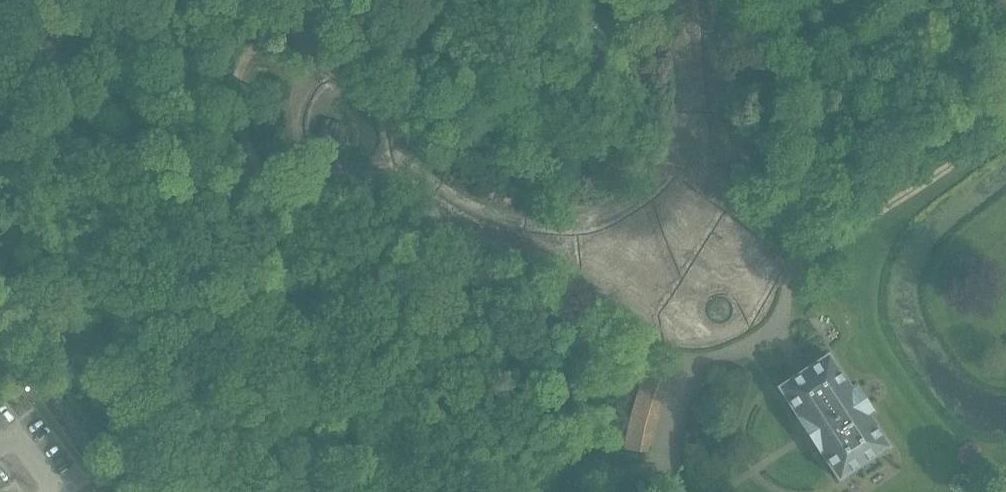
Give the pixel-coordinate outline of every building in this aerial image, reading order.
[(828,355),(779,387),(839,479),(888,446),(828,355)]
